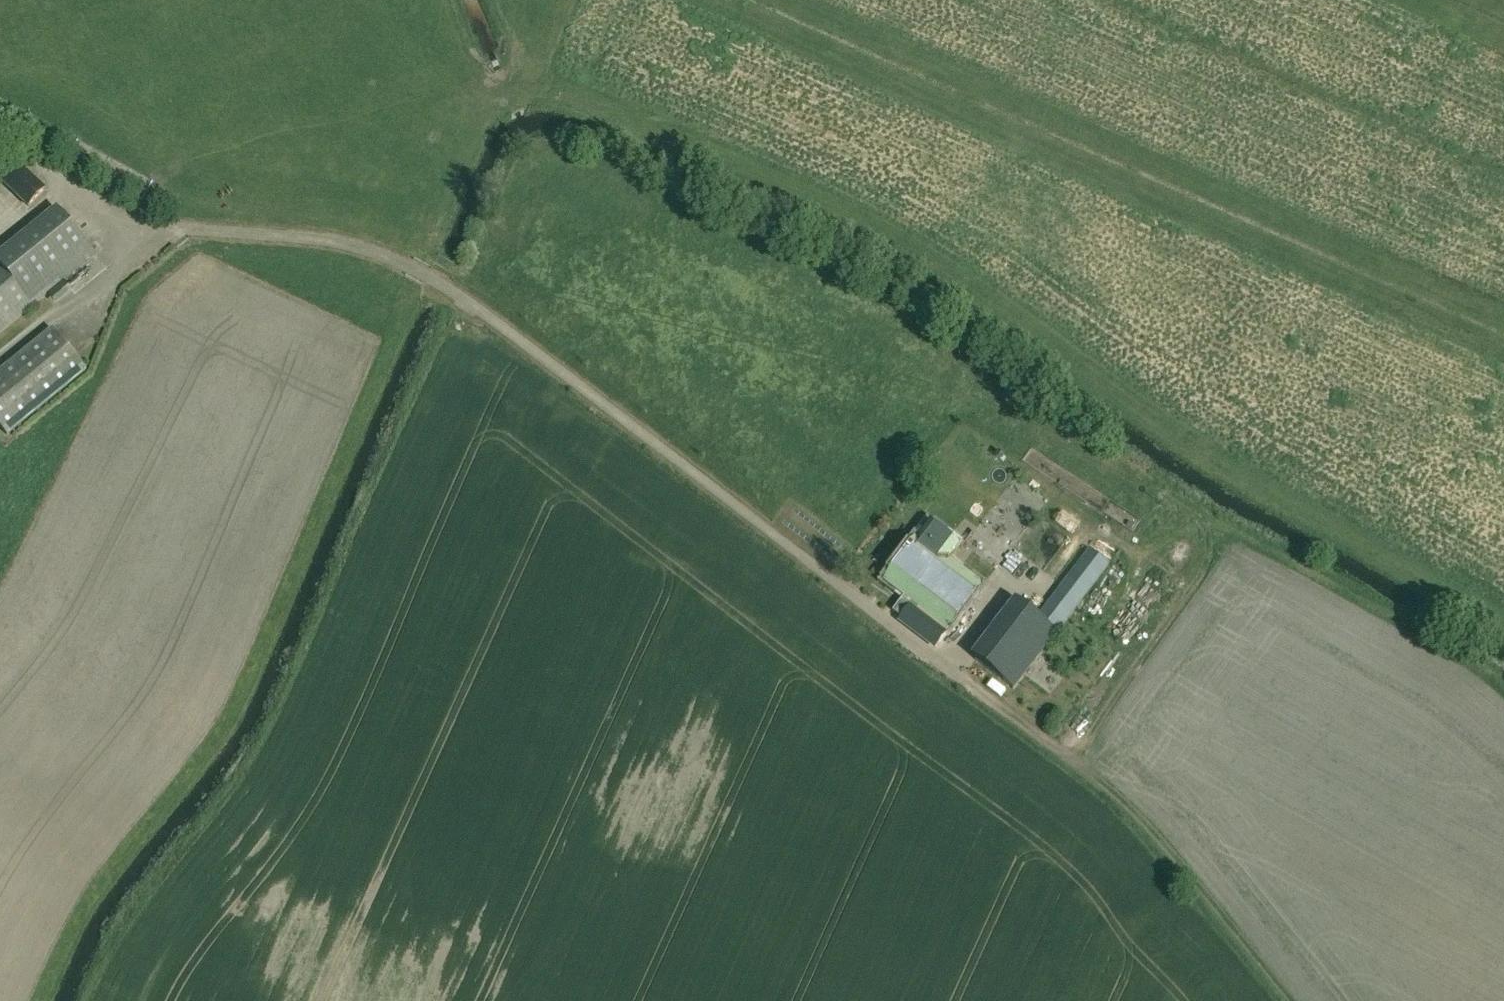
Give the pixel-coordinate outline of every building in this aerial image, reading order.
[(27,206),(44,189),(9,155),(0,165),(0,180),(27,206)] [(93,254),(55,208),(0,253),(0,268),(31,305),(93,254)] [(31,305),(0,268),(0,330),(31,305)] [(5,434),(84,370),(50,329),(0,370),(0,428),(5,434)] [(982,585),(949,560),(960,546),(928,523),(885,582),(905,597),(899,605),(907,611),(900,621),(936,647),(947,633),(917,610),(919,608),(949,630),(982,585)] [(1068,614),(1102,573),(1108,565),(1089,551),(1048,603),(1060,612),(1062,610),(1068,614)] [(973,659),(1011,688),(1056,631),(1017,602),(973,659)]
